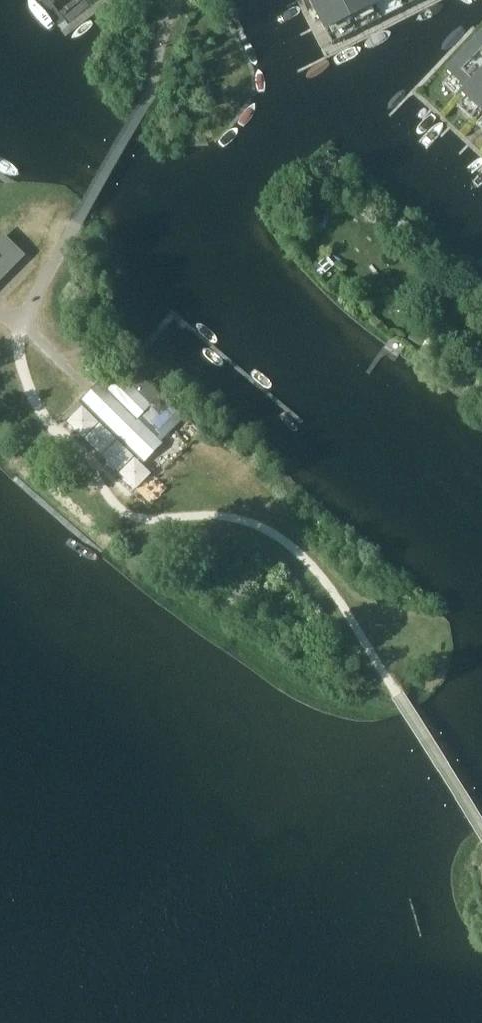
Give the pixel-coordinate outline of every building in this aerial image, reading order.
[(306,10),(313,7),(325,31),(387,0),(301,0),(306,10)] [(447,72),(467,90),(462,95),(481,113),(475,119),(476,120),(481,114),(481,35),(447,72)] [(3,268),(18,253),(1,237),(0,239),(0,277),(6,271),(3,268)] [(101,384),(84,402),(106,424),(104,427),(126,449),(129,446),(143,460),(160,443),(135,418),(149,404),(123,379),(110,393),(101,384)]
